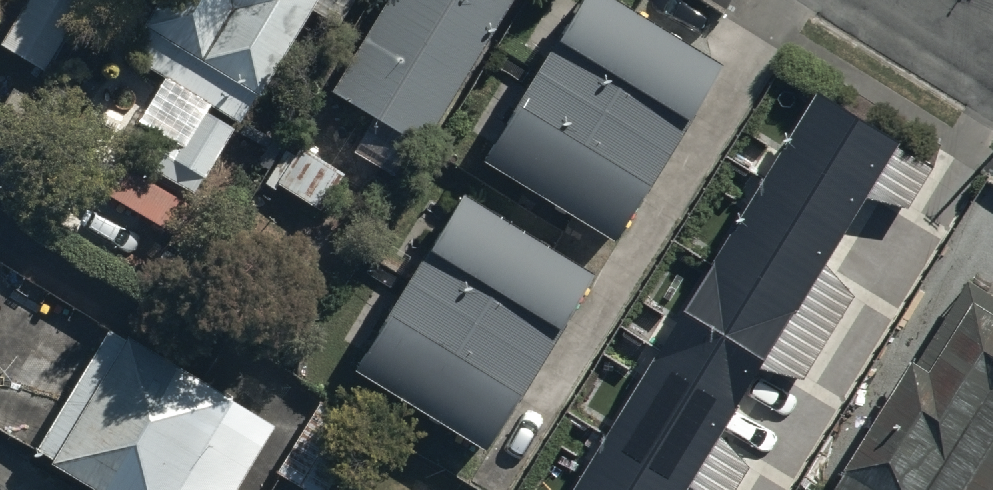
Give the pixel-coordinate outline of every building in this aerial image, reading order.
[(57,0),(26,0),(0,43),(0,59),(40,83),(82,15),(57,0)] [(142,23),(262,97),(323,0),(157,0),(142,23)] [(331,108),(425,165),(520,9),(506,0),(397,0),(331,108)] [(711,85),(580,11),(482,184),(613,258),(711,85)] [(577,489),(686,489),(895,144),(816,96),(577,489)] [(596,287),(462,206),(354,384),(488,464),(596,287)] [(970,293),(853,489),(992,489),(992,307),(970,293)] [(114,336),(36,465),(77,489),(243,489),(277,434),(114,336)] [(324,406),(278,476),(299,489),(330,489),(367,434),(324,406)]
